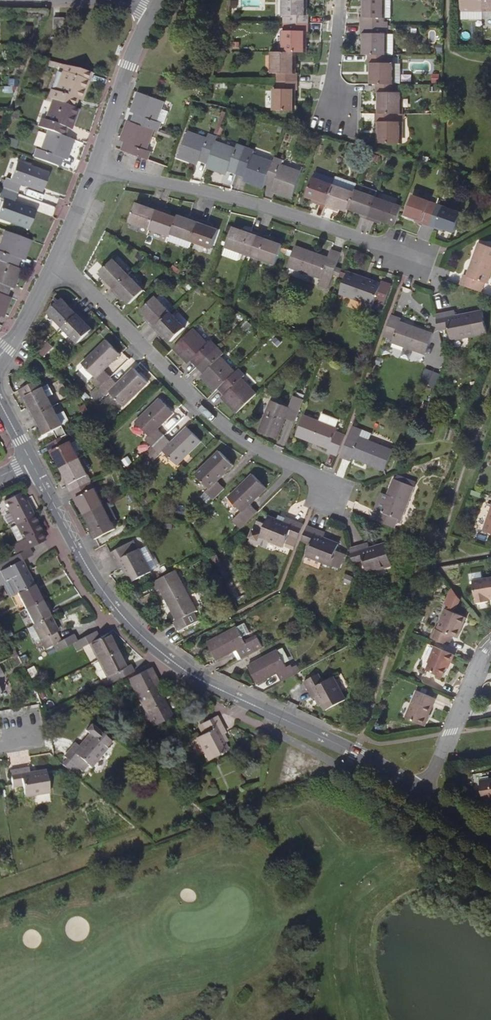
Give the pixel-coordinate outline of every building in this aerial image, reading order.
[(289,23),(308,23),(308,15),(305,15),(305,0),(285,0),(285,14),(289,14),(289,23)] [(382,25),(382,18),(393,18),(393,0),(366,0),(366,18),(363,17),(363,25),(382,25)] [(483,0),(462,0),(462,19),(467,19),(467,18),(482,18),(482,9),(483,9),(483,0)] [(53,30),(62,30),(62,19),(53,19),(53,30)] [(278,72),(278,80),(297,81),(297,72),(294,72),(294,52),(304,52),(304,31),(308,30),(308,23),(289,23),(289,31),(285,31),(284,51),(273,52),(273,72),(278,72)] [(370,54),(387,54),(387,33),(382,32),(382,25),(363,25),(363,33),(366,33),(366,54),(370,54)] [(373,84),(377,84),(396,84),(401,84),(401,63),(390,62),(390,54),(387,54),(370,54),(370,62),(373,62),(373,84)] [(90,72),(65,65),(55,91),(51,90),(48,98),(52,99),(72,107),(76,96),(81,98),(90,72)] [(297,88),(297,81),(278,80),(278,88),(275,88),(275,109),(293,110),(294,88),(297,88)] [(381,91),(380,113),(402,113),(401,92),(396,92),(396,84),(377,84),(377,91),(381,91)] [(154,129),(158,131),(161,122),(164,123),(168,112),(161,110),(164,101),(139,92),(132,110),(138,112),(134,122),(154,129)] [(77,108),(72,107),(52,99),(45,120),(41,118),(38,126),(48,130),(61,135),(65,125),(70,127),(77,108)] [(406,113),(402,113),(380,113),(377,113),(377,121),(380,121),(380,142),(401,143),(401,118),(406,118),(406,113)] [(124,151),(148,159),(151,150),(147,149),(154,129),(134,122),(128,120),(122,138),(128,140),(124,151)] [(56,165),(57,166),(62,156),(67,157),(73,139),(61,135),(48,130),(41,150),(36,149),(34,157),(56,165)] [(216,141),(217,137),(209,134),(207,138),(187,131),(178,157),(195,163),(198,157),(209,161),(216,141)] [(209,161),(207,167),(224,173),(226,168),(237,171),(246,147),(237,144),(236,149),(216,141),(209,161)] [(264,187),(266,182),(273,162),(253,155),(254,150),(246,147),(237,171),(248,175),(246,181),(264,187)] [(273,162),(266,182),(276,185),(274,191),(292,197),(301,172),(281,165),(283,161),(274,157),(273,162)] [(2,188),(16,193),(19,184),(40,191),(47,173),(16,162),(9,180),(5,178),(2,188)] [(325,206),(333,185),(323,181),(325,175),(315,172),(313,177),(312,178),(306,195),(316,199),(315,202),(325,206)] [(333,185),(335,179),(325,175),(323,181),(333,185)] [(336,176),(335,179),(333,185),(325,206),(335,210),(336,207),(347,211),(348,207),(356,185),(357,184),(336,176)] [(356,185),(348,207),(359,211),(358,214),(368,218),(375,197),(378,190),(357,183),(357,184),(356,185)] [(2,188),(0,192),(0,198),(2,199),(0,205),(0,218),(27,227),(33,210),(12,202),(16,193),(2,188)] [(429,225),(437,204),(412,195),(405,214),(423,220),(422,222),(429,225)] [(375,197),(368,218),(378,222),(380,219),(389,222),(395,204),(375,197)] [(150,229),(158,207),(148,204),(146,207),(137,204),(131,222),(150,229)] [(437,204),(429,225),(436,227),(437,225),(454,231),(461,213),(437,204)] [(170,236),(177,218),(166,214),(167,211),(158,207),(150,229),(170,236)] [(170,236),(169,241),(189,249),(192,241),(200,220),(189,216),(187,219),(178,216),(177,218),(170,236)] [(200,220),(192,241),(211,248),(218,230),(208,226),(209,223),(200,220)] [(251,256),(258,235),(251,232),(250,234),(233,228),(223,255),(238,261),(242,259),(244,254),(251,256)] [(29,240),(6,231),(0,247),(0,262),(15,267),(19,256),(24,258),(30,240),(29,240)] [(258,235),(251,256),(274,265),(282,245),(264,239),(265,237),(258,235)] [(483,292),(486,282),(489,283),(490,278),(490,247),(481,243),(475,260),(478,261),(472,277),(466,275),(462,285),(483,292)] [(327,289),(340,254),(330,250),(326,261),(310,255),(311,253),(295,247),(288,267),(320,278),(318,286),(327,289)] [(113,290),(129,274),(115,259),(101,272),(108,280),(105,282),(113,290)] [(0,262),(0,294),(4,296),(9,285),(14,287),(20,269),(15,267),(0,262)] [(129,274),(113,290),(120,298),(123,295),(130,303),(144,289),(129,274)] [(364,302),(374,306),(375,302),(384,305),(391,286),(382,283),(380,289),(364,283),(365,280),(349,274),(342,294),(364,302)] [(0,294),(0,315),(3,316),(9,298),(4,296),(0,294)] [(155,328),(171,312),(156,297),(142,311),(149,318),(147,320),(155,328)] [(63,329),(79,313),(71,305),(69,308),(62,300),(48,314),(63,329)] [(370,315),(374,306),(364,302),(361,311),(370,315)] [(436,315),(439,330),(449,328),(452,339),(488,332),(484,310),(455,316),(454,311),(436,315)] [(171,312),(155,328),(162,335),(164,333),(171,341),(185,327),(171,312)] [(79,313),(63,329),(77,344),(91,330),(84,322),(86,320),(79,313)] [(391,316),(384,336),(393,339),(392,343),(425,355),(433,333),(415,328),(414,331),(398,325),(400,319),(391,316)] [(193,330),(174,348),(186,361),(191,357),(199,366),(217,348),(210,341),(207,344),(193,330)] [(101,388),(112,377),(104,369),(120,354),(107,341),(84,364),(96,377),(93,380),(101,388)] [(220,387),(235,373),(220,357),(223,354),(217,348),(199,366),(207,373),(202,378),(216,392),(220,387)] [(427,368),(423,382),(437,385),(440,372),(427,368)] [(112,377),(101,388),(108,395),(111,392),(124,405),(148,382),(134,369),(119,384),(112,377)] [(235,373),(220,387),(228,395),(223,399),(237,413),(256,394),(241,379),(244,376),(238,370),(235,373)] [(32,417),(52,407),(48,398),(53,395),(47,384),(42,387),(39,382),(19,393),(22,398),(25,397),(30,406),(27,407),(32,417)] [(294,422),(302,400),(292,397),(288,408),(270,402),(259,432),(278,439),(285,419),(294,422)] [(154,446),(165,436),(157,428),(173,413),(160,399),(137,422),(150,436),(147,439),(154,446)] [(54,431),(63,426),(52,407),(32,417),(38,427),(40,426),(45,435),(54,431)] [(337,456),(344,436),(335,432),(336,429),(335,429),(338,421),(321,415),(318,423),(303,418),(296,437),(313,443),(314,441),(330,447),(328,452),(337,456)] [(352,425),(341,457),(350,460),(352,455),(368,460),(367,463),(384,469),(392,449),(370,441),(373,433),(352,425)] [(58,440),(67,435),(63,426),(54,431),(58,440)] [(165,436),(154,446),(161,454),(164,450),(177,464),(201,441),(188,427),(172,443),(165,436)] [(67,435),(58,440),(47,446),(51,452),(53,451),(62,468),(80,458),(67,435)] [(208,504),(224,488),(217,481),(232,466),(219,453),(196,475),(210,489),(202,497),(208,504)] [(80,458),(62,468),(70,484),(68,485),(72,492),(92,481),(80,458)] [(399,475),(397,481),(413,487),(416,488),(418,482),(399,475)] [(240,528),(257,512),(250,504),(265,489),(252,476),(228,499),(241,512),(232,521),(240,528)] [(374,520),(394,527),(397,518),(400,519),(413,487),(397,481),(393,479),(387,495),(382,493),(376,510),(377,511),(374,520)] [(87,514),(105,504),(92,481),(72,492),(76,499),(78,497),(87,514)] [(20,505),(16,496),(4,502),(17,526),(30,519),(22,504),(20,505)] [(22,504),(30,519),(33,517),(25,502),(23,503),(22,504)] [(105,504),(87,514),(95,530),(93,531),(97,538),(117,527),(105,504)] [(30,519),(38,534),(39,533),(41,532),(33,517),(30,519)] [(29,549),(40,543),(36,535),(38,534),(30,519),(17,526),(24,540),(12,546),(18,555),(29,549)] [(294,548),(302,528),(285,521),(284,522),(277,520),(276,523),(268,520),(265,528),(256,524),(252,534),(251,534),(249,541),(249,542),(248,547),(255,549),(259,542),(267,545),(270,539),(285,546),(286,544),(294,548)] [(307,526),(302,540),(311,544),(307,555),(308,555),(305,562),(320,568),(323,561),(340,568),(346,554),(337,551),(339,545),(322,538),(324,534),(307,526)] [(146,561),(153,558),(147,546),(139,550),(134,541),(111,554),(120,571),(124,568),(132,582),(152,571),(146,561)] [(350,549),(354,564),(365,561),(368,573),(392,565),(386,545),(370,549),(368,544),(350,549)] [(29,549),(18,555),(8,559),(12,566),(19,563),(21,562),(32,556),(29,549)] [(159,568),(153,558),(146,561),(152,571),(159,568)] [(9,598),(17,594),(33,586),(25,571),(21,562),(19,563),(12,566),(0,572),(5,581),(2,583),(9,598)] [(174,571),(153,582),(157,591),(160,590),(169,605),(171,604),(179,619),(173,622),(178,631),(197,621),(192,612),(195,610),(174,571)] [(490,598),(490,578),(473,581),(477,604),(489,602),(489,598),(490,598)] [(33,586),(41,602),(45,600),(37,584),(33,586)] [(41,602),(33,586),(17,594),(26,610),(41,602)] [(458,609),(464,596),(451,590),(445,603),(458,609)] [(34,626),(50,618),(41,602),(26,610),(34,626)] [(458,629),(461,631),(467,618),(447,609),(438,629),(437,629),(433,638),(450,645),(454,636),(455,637),(458,629)] [(57,633),(50,618),(34,626),(29,629),(36,644),(41,641),(46,650),(53,646),(59,642),(55,634),(57,633)] [(242,657),(264,646),(257,634),(246,640),(244,636),(250,632),(246,622),(210,642),(219,659),(226,655),(237,649),(242,657)] [(92,635),(76,643),(79,650),(89,645),(97,662),(116,653),(107,636),(99,640),(95,642),(92,635)] [(76,643),(73,636),(59,642),(53,646),(56,653),(76,643)] [(456,655),(436,647),(432,657),(434,658),(428,671),(445,678),(451,663),(452,664),(456,655)] [(231,664),(242,657),(237,649),(226,655),(231,664)] [(283,681),(297,673),(292,664),(288,667),(278,650),(250,665),(259,682),(278,672),(283,681)] [(125,669),(116,653),(97,662),(106,679),(109,677),(113,684),(133,674),(130,667),(125,669)] [(151,669),(145,672),(147,675),(151,678),(153,681),(155,687),(156,686),(158,685),(159,685),(151,669)] [(171,718),(164,702),(160,703),(153,688),(155,687),(153,681),(151,678),(147,675),(145,672),(128,680),(152,727),(171,718)] [(327,708),(345,698),(333,676),(323,682),(318,674),(305,680),(314,697),(319,695),(327,708)] [(164,702),(156,686),(155,687),(153,688),(160,703),(164,702)] [(407,719),(425,726),(436,699),(418,691),(407,719)] [(218,728),(213,719),(198,726),(203,736),(194,740),(205,763),(224,753),(217,738),(221,736),(218,728)] [(108,749),(90,735),(80,747),(76,744),(71,751),(91,768),(108,749)] [(26,769),(8,772),(10,788),(20,786),(22,797),(47,793),(43,772),(27,774),(26,769)] [(480,783),(483,801),(490,800),(490,781),(480,783)]
